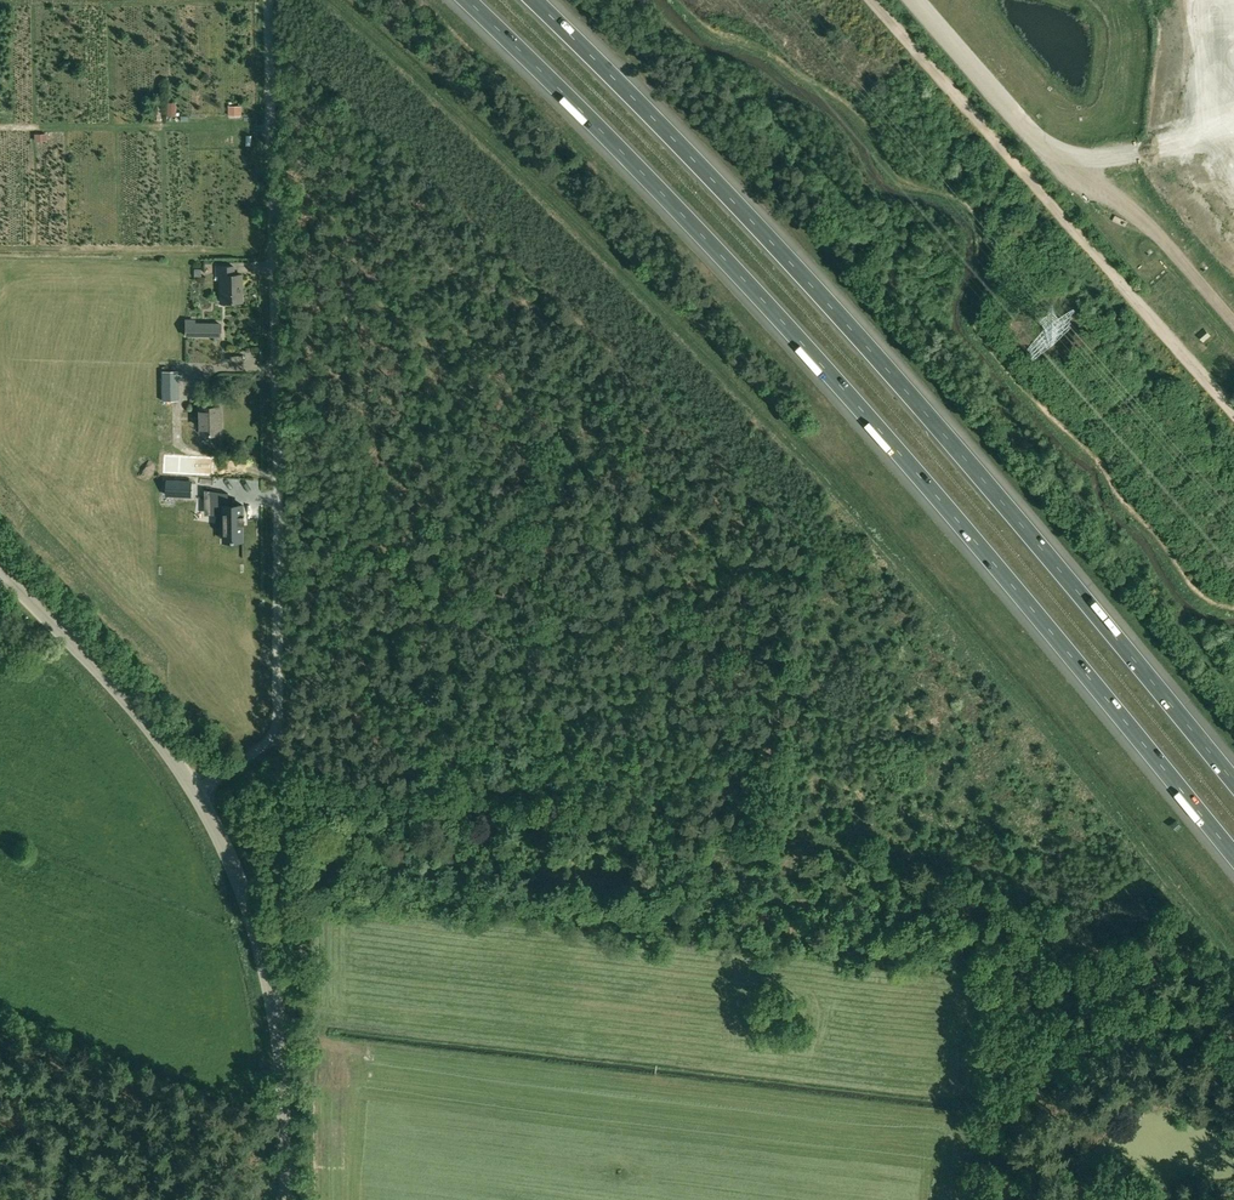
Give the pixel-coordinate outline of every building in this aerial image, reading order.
[(228,106),(228,115),(242,116),(242,106),(228,106)] [(237,274),(236,266),(216,267),(217,275),(220,275),(221,302),(242,301),(241,274),(237,274)] [(194,323),(194,335),(211,335),(211,323),(194,323)] [(1204,327),(1196,334),(1204,342),(1211,335),(1204,327)] [(178,371),(162,371),(163,401),(179,400),(178,371)] [(201,435),(221,435),(221,407),(201,407),(201,435)] [(163,478),(163,492),(188,494),(189,479),(163,478)] [(210,490),(207,512),(224,515),(224,541),(243,541),(243,524),(245,524),(245,523),(244,523),(244,516),(245,516),(245,515),(243,515),(243,505),(229,505),(228,493),(210,490)]
